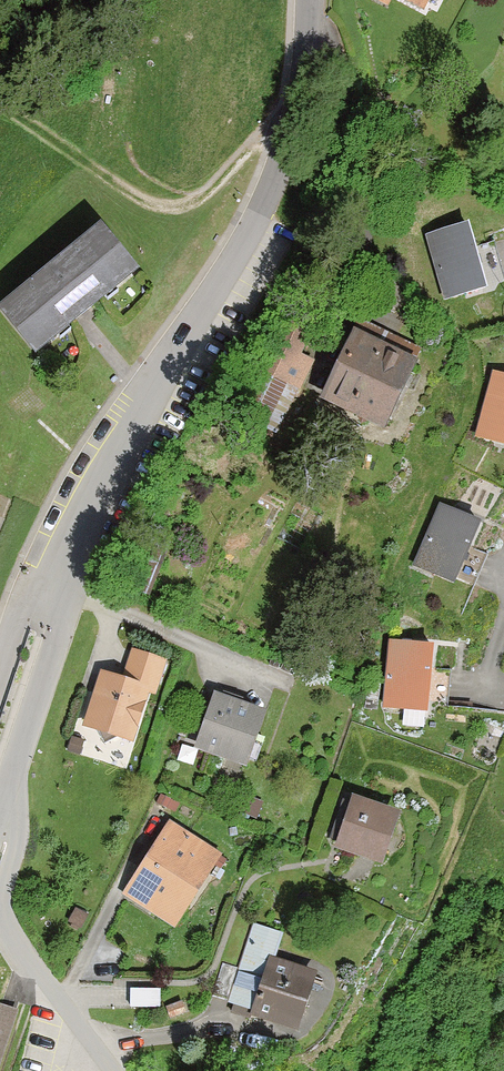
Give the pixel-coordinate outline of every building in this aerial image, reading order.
[(422,10),(427,0),(404,0),(422,10)] [(0,298),(0,308),(36,354),(141,270),(100,218),(0,298)] [(469,223),(425,235),(442,298),(486,286),(469,223)] [(259,338),(228,412),(282,434),(314,359),(297,352),(320,298),(297,288),(274,344),(259,338)] [(355,324),(319,396),(385,428),(421,356),(355,324)] [(492,369),(475,436),(503,443),(503,372),(492,369)] [(440,501),(411,566),(452,584),(481,519),(440,501)] [(433,643),(388,638),(381,706),(426,711),(433,643)] [(123,676),(101,669),(83,725),(135,741),(150,692),(155,694),(167,658),(132,647),(123,676)] [(213,691),(194,747),(247,766),(267,710),(213,691)] [(402,809),(352,792),(334,845),(384,862),(402,809)] [(220,856),(168,822),(122,892),(174,926),(220,856)] [(283,932),(252,922),(238,967),(223,962),(212,995),(234,1002),(231,1013),(249,1018),(252,1011),(299,1025),(317,970),(275,957),(283,932)]
